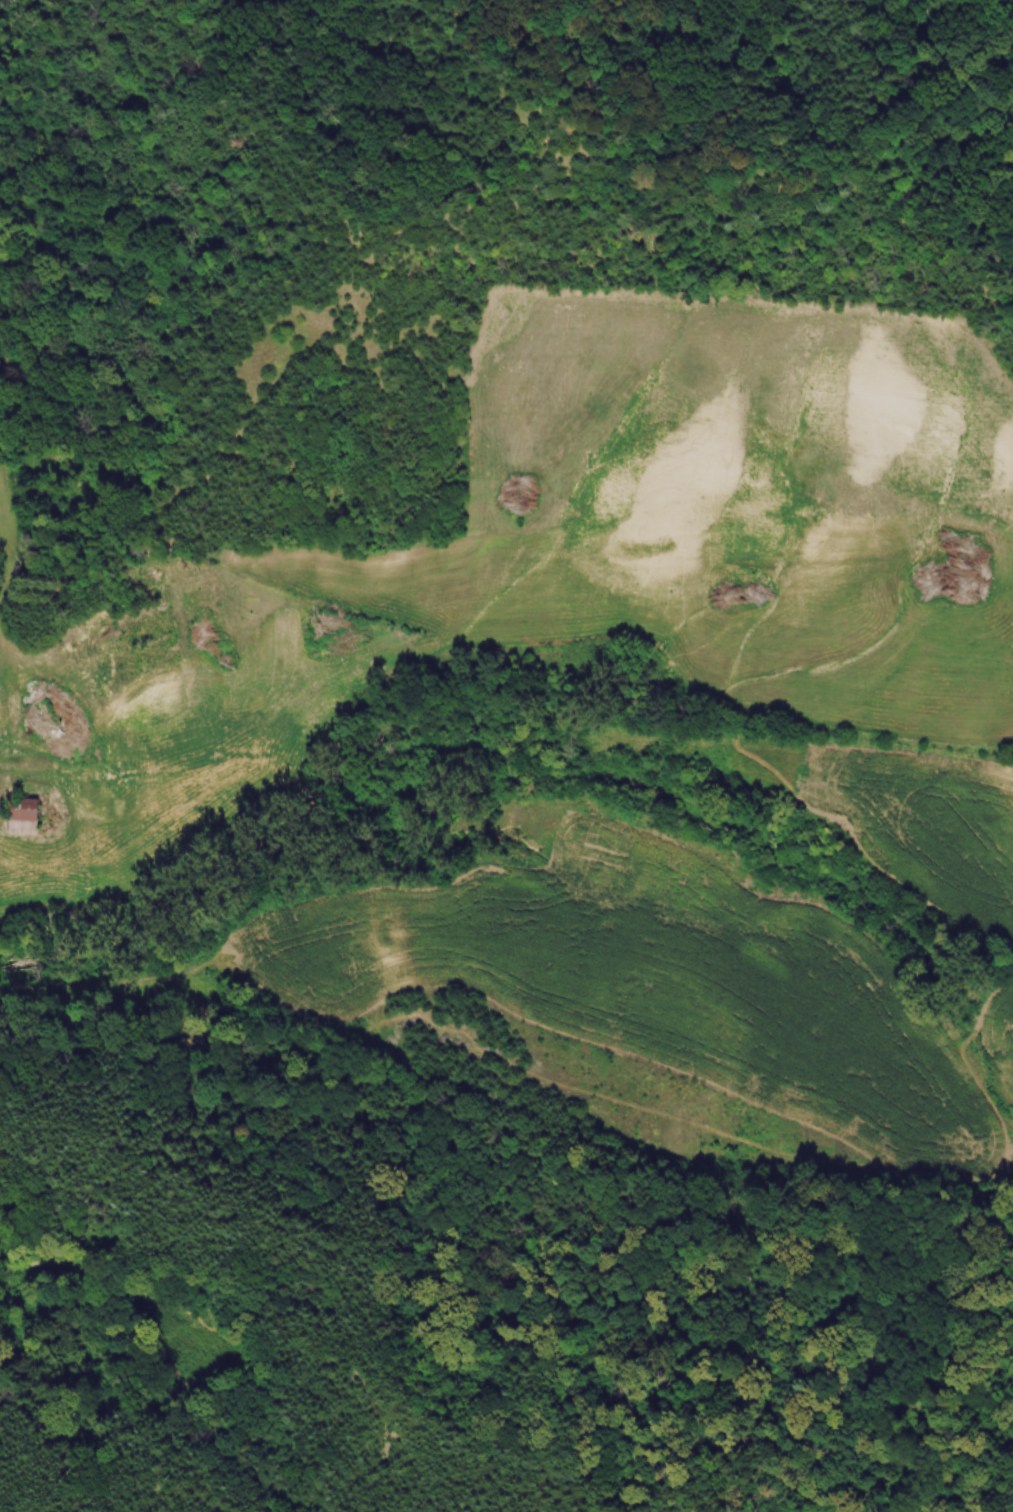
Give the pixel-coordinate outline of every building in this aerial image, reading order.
[(167,715),(152,716),(153,728),(168,727),(167,715)] [(39,799),(10,799),(10,837),(39,837),(39,799)]
